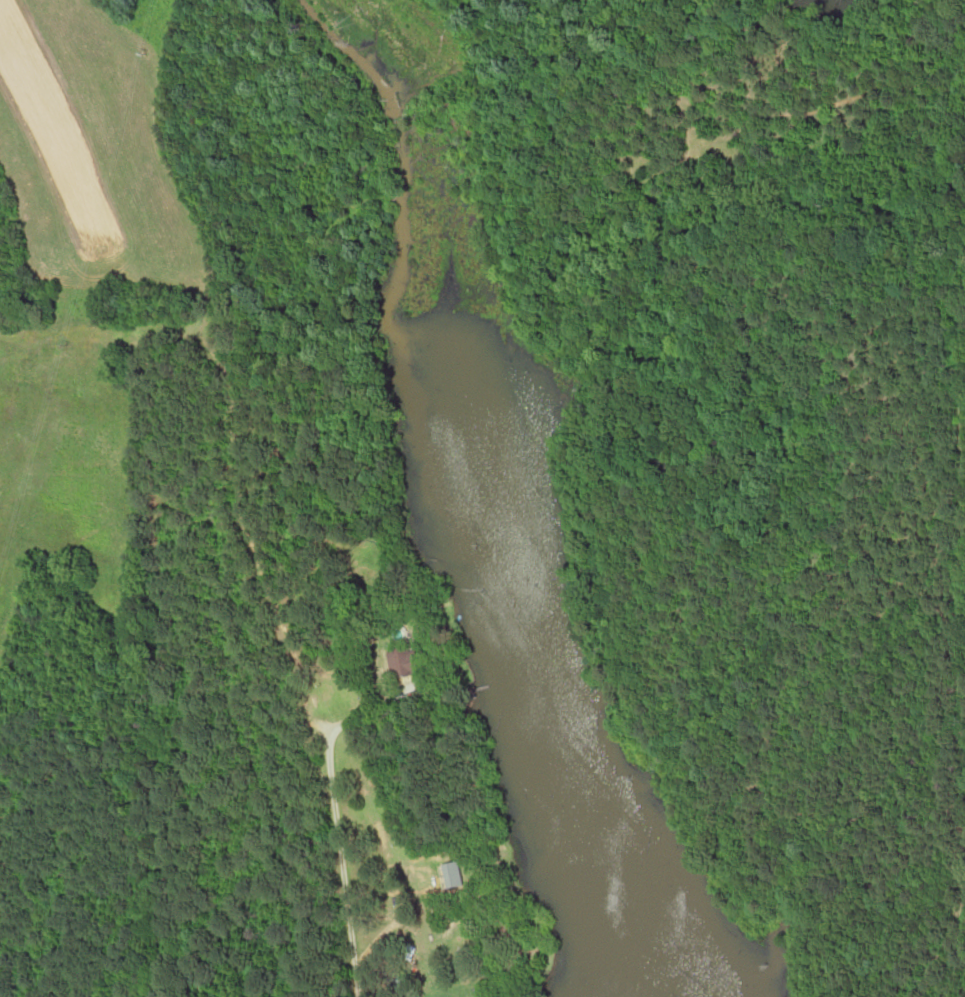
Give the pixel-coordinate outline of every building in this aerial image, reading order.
[(400,677),(445,670),(443,658),(421,662),(419,647),(396,651),(400,677)]
